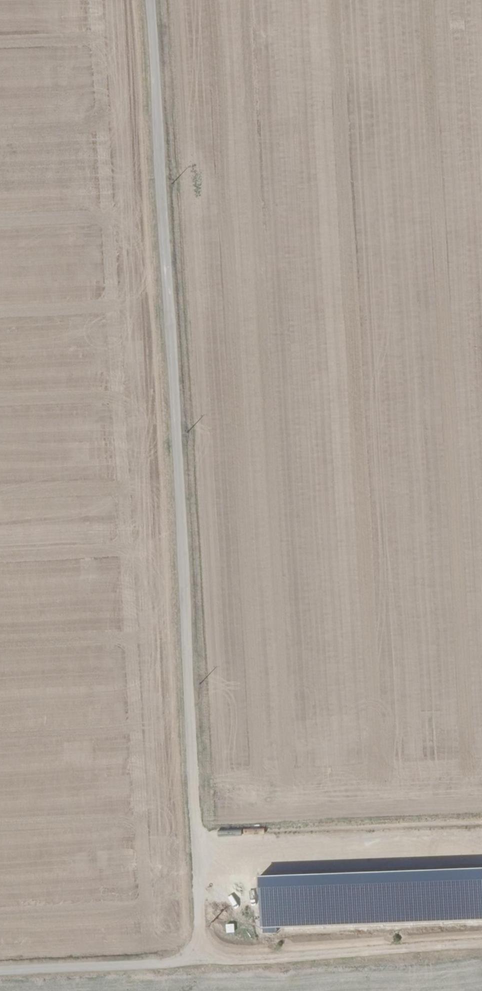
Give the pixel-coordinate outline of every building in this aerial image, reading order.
[(258,877),(260,929),(481,918),(481,867),(258,877)] [(234,933),(234,924),(225,924),(226,933),(234,933)]
